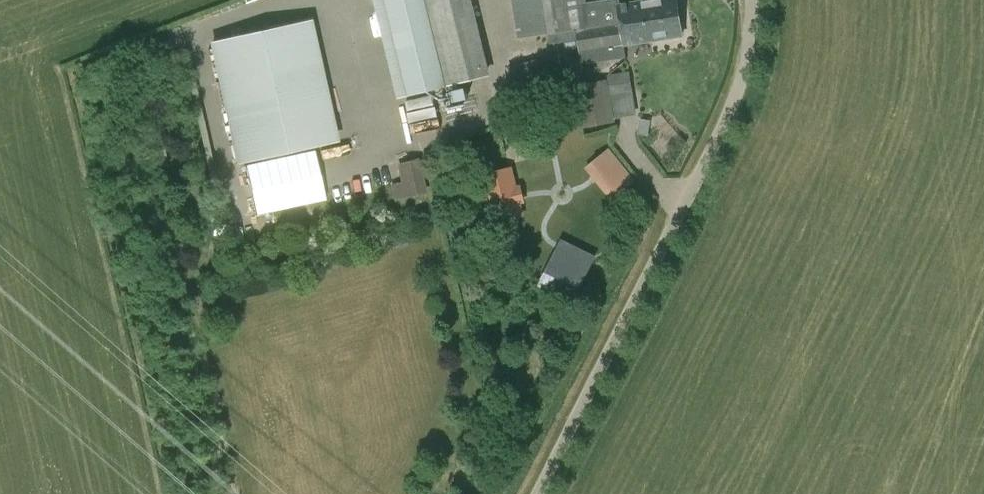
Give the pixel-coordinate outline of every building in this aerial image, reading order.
[(408,96),(444,87),(490,76),(472,0),(385,0),(408,96)] [(586,10),(585,0),(512,0),(518,38),(549,34),(550,44),(559,43),(577,40),(590,38),(586,10)] [(577,40),(581,63),(625,56),(624,45),(682,36),(677,0),(648,0),(586,10),(590,38),(577,40)] [(339,141),(311,19),(210,42),(237,164),(339,141)] [(510,70),(514,87),(561,74),(557,57),(510,70)] [(572,86),(580,128),(615,122),(614,118),(637,114),(629,71),(607,76),(608,80),(572,86)] [(407,124),(436,120),(432,92),(403,97),(407,124)] [(608,146),(585,168),(614,199),(637,178),(608,146)] [(420,158),(397,163),(401,182),(391,184),(394,199),(427,192),(420,158)] [(496,224),(526,216),(514,165),(484,172),(496,224)] [(563,238),(541,283),(564,294),(571,280),(584,286),(599,255),(563,238)]
